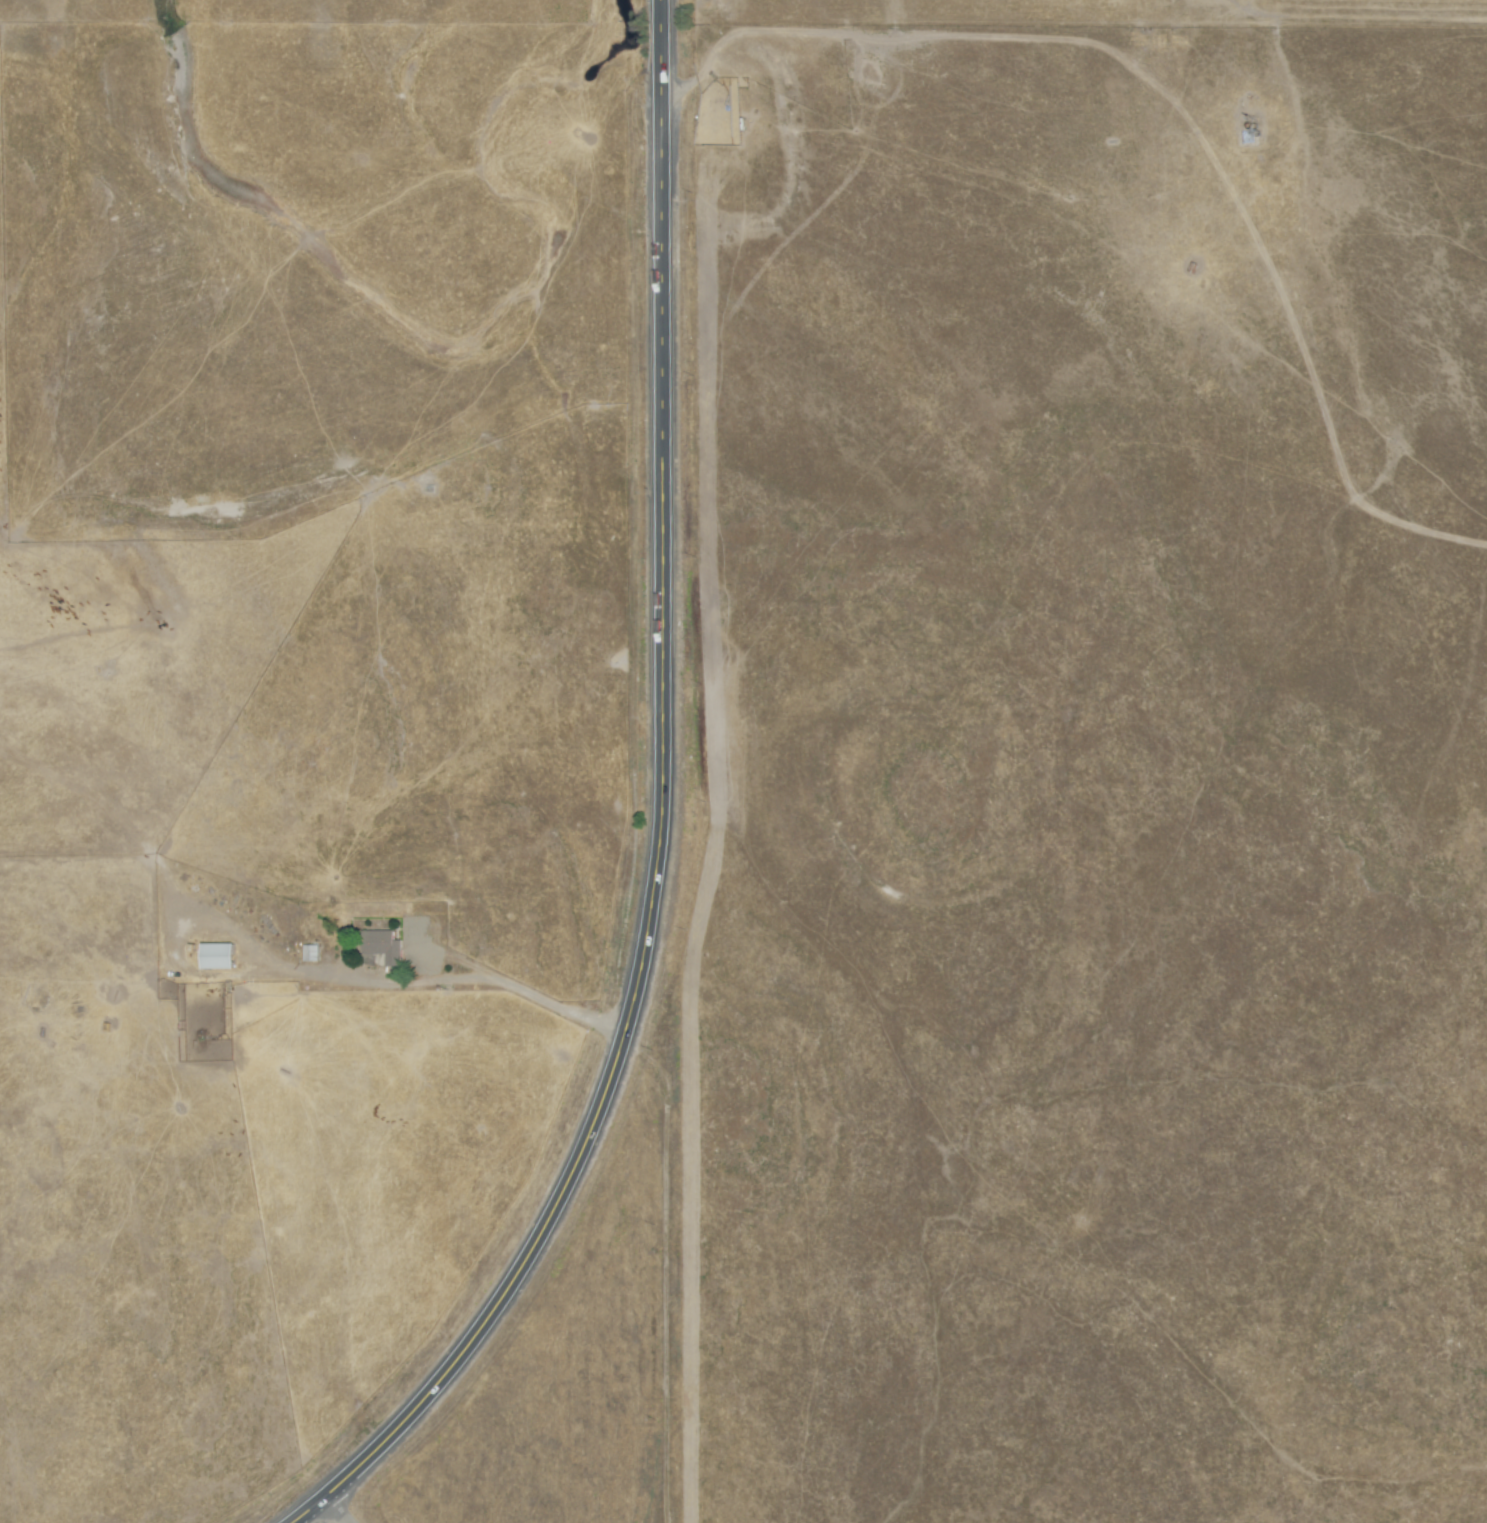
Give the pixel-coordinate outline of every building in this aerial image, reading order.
[(1255,131),(1240,131),(1240,141),(1255,141),(1255,131)] [(375,956),(383,956),(383,967),(400,967),(400,940),(393,940),(393,931),(361,931),(361,965),(375,965),(375,956)] [(233,943),(201,943),(201,969),(233,970),(233,943)] [(303,962),(316,962),(316,945),(303,945),(303,962)]
